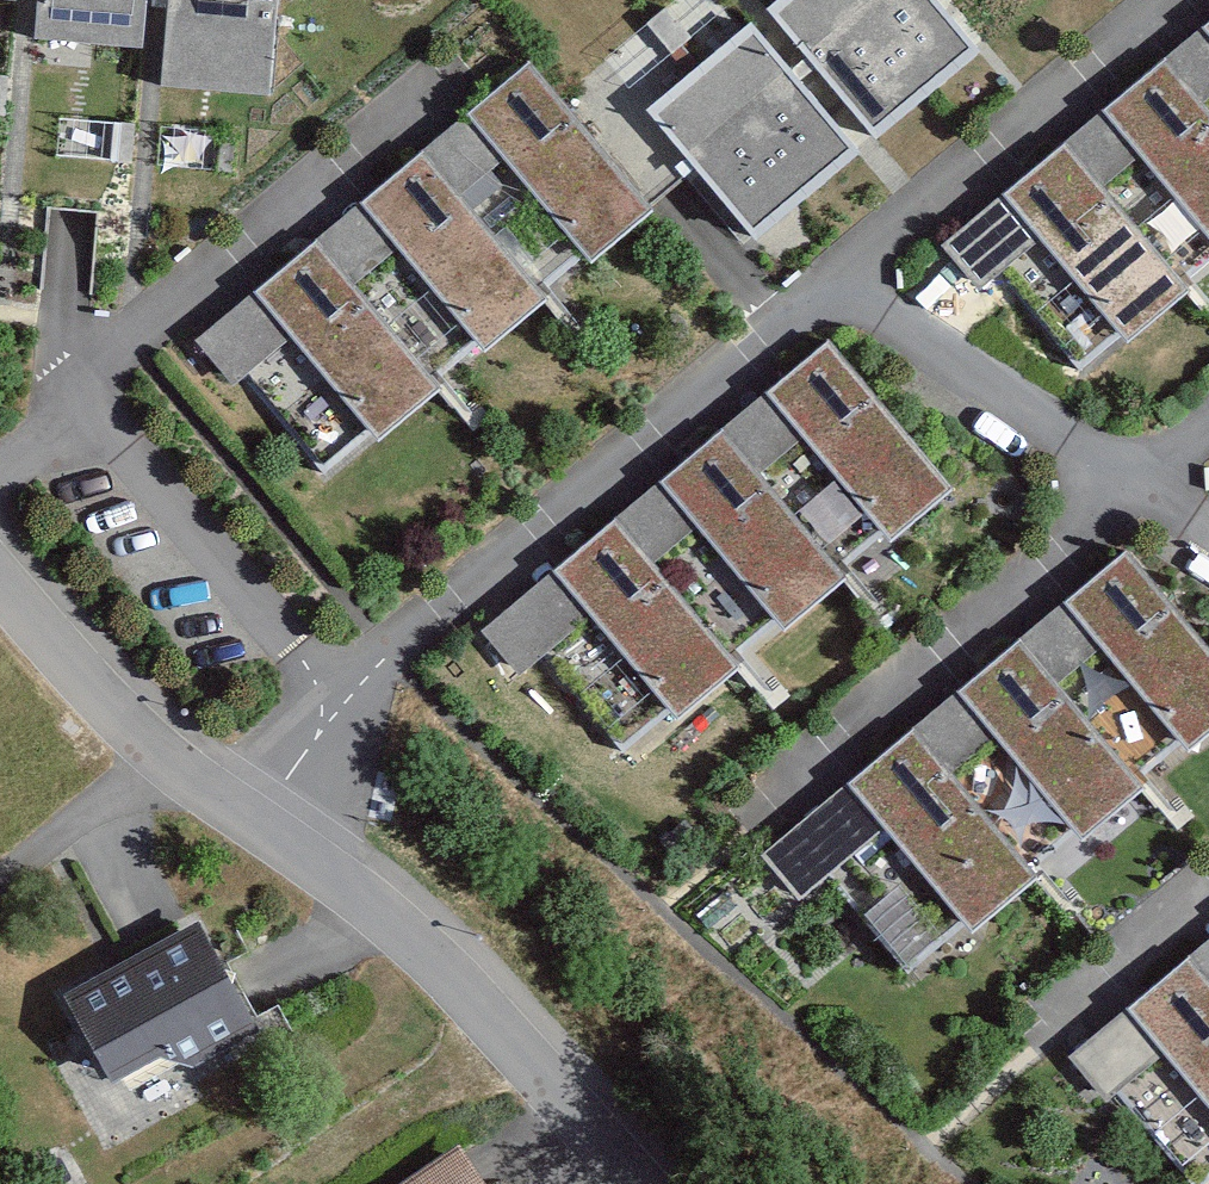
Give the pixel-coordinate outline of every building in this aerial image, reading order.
[(26,44),(31,0),(0,0),(0,41),(26,44)] [(41,81),(147,94),(158,0),(51,0),(41,81)] [(165,134),(274,147),(292,0),(181,0),(165,134)] [(881,0),(841,0),(767,63),(868,180),(964,97),(881,0)] [(927,305),(976,363),(1037,313),(1109,399),(1174,345),(1096,251),(1135,219),(1208,308),(1208,186),(1190,164),(1208,149),(1208,70),(927,305)] [(744,280),(846,201),(750,79),(649,158),(744,280)] [(651,261),(530,115),(181,404),(217,446),(282,392),(365,492),(430,438),(346,337),(391,300),(470,395),(535,342),(461,254),(495,226),(576,324),(651,261)] [(941,544),(819,398),(471,687),(506,730),(572,675),(655,775),(719,721),(635,620),(680,583),(760,679),(825,625),(751,537),(784,509),(866,607),(941,544)] [(1117,603),(752,904),(785,944),(864,879),(946,978),(1017,919),(937,823),(976,791),(1055,887),(1125,830),(1046,735),(1083,705),(1163,801),(1208,763),(1208,714),(1117,603)] [(245,1028),(180,921),(58,994),(123,1102),(245,1028)] [(1066,1111),(1103,1154),(1157,1109),(1208,1170),(1208,991),(1066,1111)] [(443,1140),(379,1183),(473,1183),(443,1140)]
